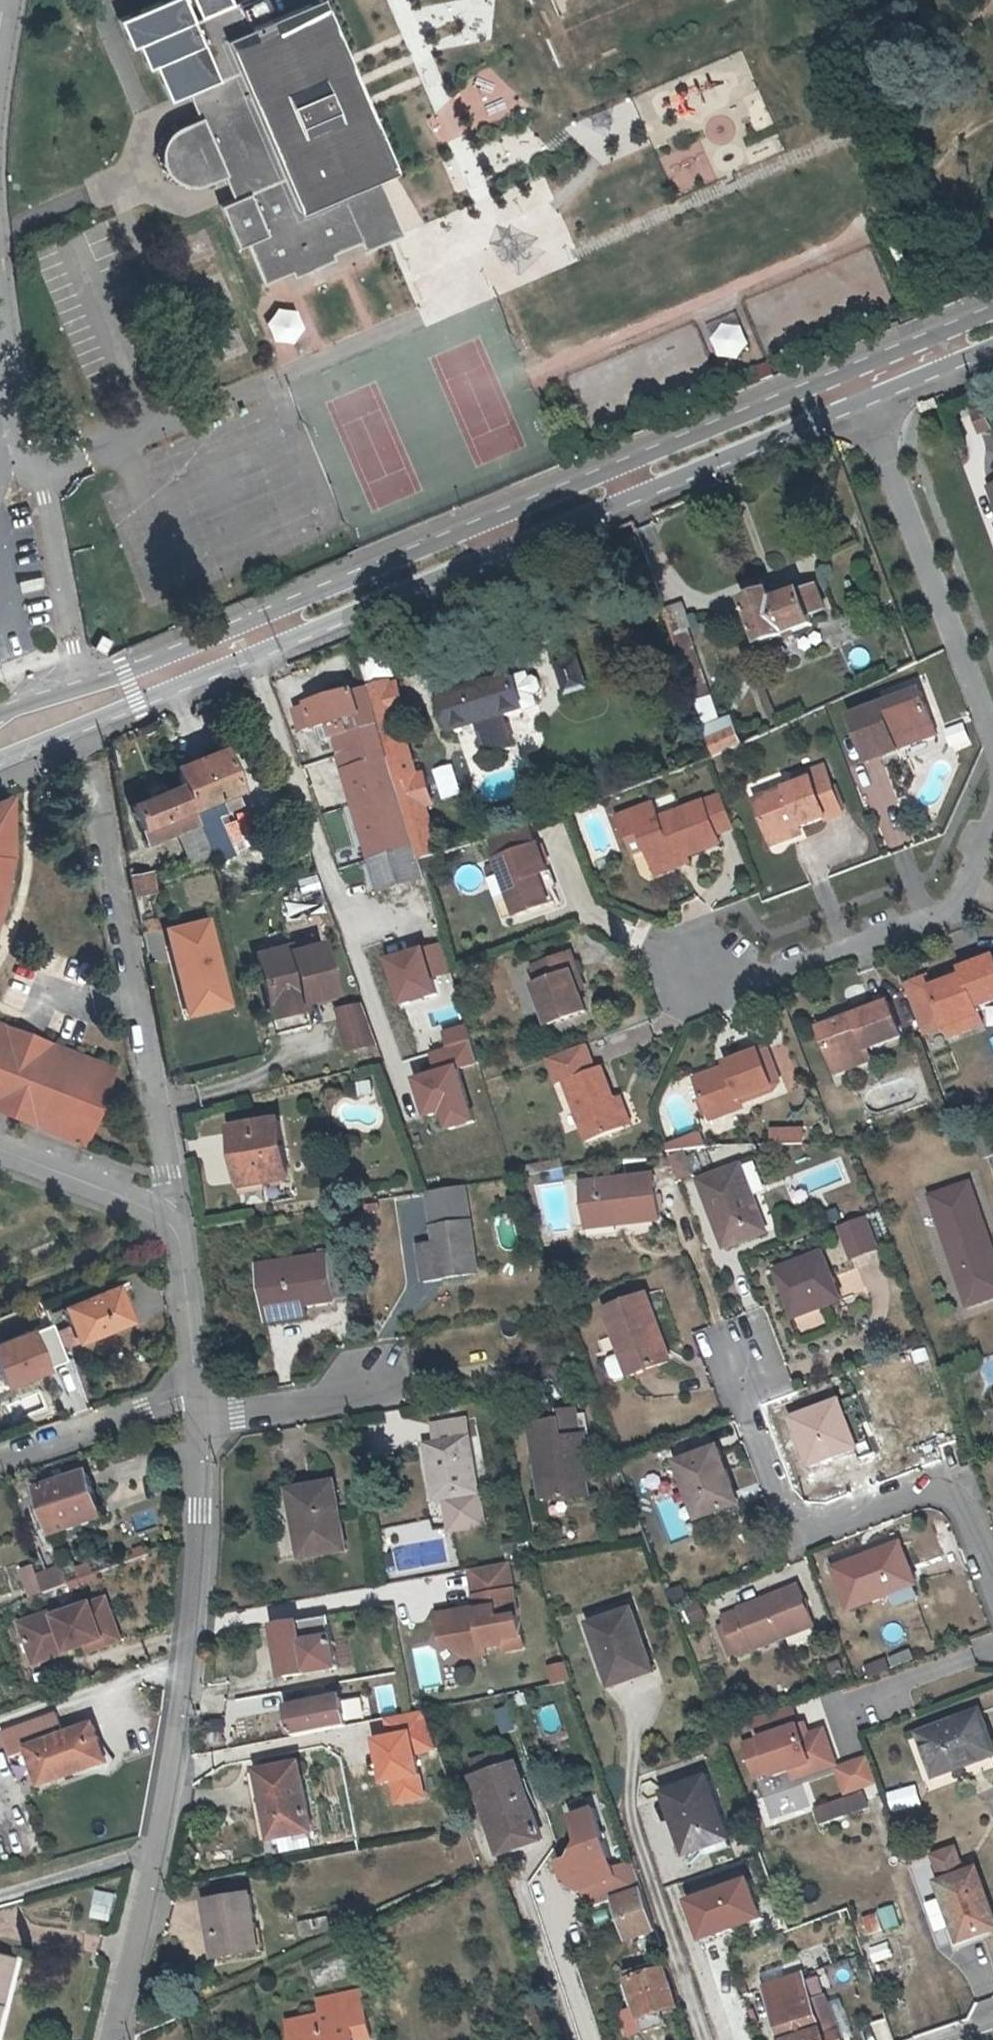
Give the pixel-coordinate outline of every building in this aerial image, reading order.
[(237,247),(245,243),(262,283),(290,271),(293,275),(333,258),(332,254),(358,242),(363,250),(401,233),(377,175),(393,168),(321,0),(318,0),(268,21),(259,0),(241,0),(232,4),(200,18),(193,21),(184,0),(165,0),(119,20),(130,47),(136,44),(147,68),(154,65),(169,101),(180,96),(193,91),(204,115),(173,129),(166,134),(161,141),(158,149),(157,158),(158,163),(161,169),(164,174),(169,179),(175,183),(182,185),(189,186),(197,185),(229,171),(239,196),(218,205),(237,247)] [(200,18),(232,4),(230,0),(193,0),(200,18)] [(467,138),(466,125),(434,127),(435,139),(467,138)] [(678,196),(717,177),(699,139),(659,157),(678,196)] [(272,306),(269,340),(297,342),(301,308),(272,306)] [(721,360),(752,350),(744,322),(712,332),(721,360)] [(927,401),(921,404),(924,411),(930,408),(927,401)] [(779,587),(748,599),(766,645),(822,623),(808,588),(783,598),(779,587)] [(588,685),(579,657),(559,662),(568,692),(588,685)] [(529,671),(517,674),(527,708),(540,703),(529,671)] [(527,708),(517,674),(448,696),(458,730),(481,723),(491,754),(515,746),(505,715),(527,708)] [(369,687),(378,719),(399,713),(408,710),(400,685),(392,687),(390,680),(369,687)] [(378,719),(369,687),(368,686),(296,709),(302,729),(316,725),(318,729),(329,725),(357,810),(401,796),(397,782),(378,719)] [(861,741),(866,754),(898,743),(897,740),(936,727),(922,689),(851,715),(861,741)] [(706,726),(722,720),(713,693),(697,698),(706,726)] [(397,782),(419,776),(399,713),(378,719),(397,782)] [(706,726),(709,735),(737,725),(734,715),(722,720),(706,726)] [(518,746),(537,746),(536,716),(518,716),(518,746)] [(965,722),(948,729),(955,748),(972,741),(965,722)] [(737,725),(709,735),(716,755),(743,742),(737,725)] [(939,734),(936,727),(897,740),(898,743),(900,747),(939,734)] [(900,747),(898,743),(866,754),(868,760),(901,749),(900,747)] [(183,783),(193,808),(237,790),(220,749),(176,767),(183,783)] [(771,835),(799,826),(826,815),(827,818),(844,812),(828,770),(757,797),(771,835)] [(397,782),(401,796),(421,860),(442,854),(427,804),(435,802),(426,773),(419,776),(397,782)] [(193,808),(183,783),(167,791),(163,781),(146,789),(150,798),(132,805),(149,847),(179,834),(190,861),(210,851),(199,824),(193,808)] [(719,839),(716,832),(734,825),(722,793),(660,817),(654,801),(617,815),(631,853),(646,848),(653,865),(719,839)] [(401,796),(357,810),(383,891),(426,877),(421,860),(401,796)] [(3,859),(5,830),(10,830),(10,797),(0,801),(0,874),(3,859)] [(558,887),(541,842),(539,843),(532,825),(527,826),(492,837),(500,858),(498,859),(500,862),(486,867),(498,897),(511,891),(520,914),(557,900),(553,889),(558,887)] [(802,833),(799,826),(771,835),(774,843),(802,833)] [(151,869),(128,875),(134,899),(158,892),(151,869)] [(506,919),(520,914),(511,891),(498,897),(506,919)] [(210,916),(164,928),(186,1019),(232,1007),(210,916)] [(300,996),(301,1002),(333,994),(320,943),(290,950),(289,944),(256,952),(268,1003),(300,996)] [(391,956),(403,1007),(438,999),(442,1018),(462,1013),(446,944),(391,956)] [(535,967),(542,983),(535,985),(551,1024),(588,1010),(574,974),(580,971),(573,953),(535,967)] [(964,969),(966,976),(952,981),(935,988),(930,976),(905,986),(924,1035),(948,1026),(952,1037),(986,1024),(981,1013),(979,1008),(992,1003),(992,958),(964,969)] [(950,975),(952,981),(966,976),(964,969),(950,975)] [(268,1003),(271,1016),(303,1008),(301,1002),(300,996),(268,1003)] [(838,1062),(874,1050),(873,1046),(908,1034),(895,999),(824,1024),(838,1062)] [(379,1038),(365,1000),(344,1006),(350,1028),(346,1029),(351,1046),(379,1038)] [(439,1073),(418,1080),(431,1121),(446,1116),(451,1135),(483,1125),(467,1070),(482,1066),(469,1023),(444,1030),(449,1047),(433,1052),(439,1073)] [(68,1140),(84,1146),(114,1070),(81,1057),(54,1047),(54,1044),(4,1025),(3,1027),(0,1026),(0,1114),(68,1140)] [(605,1067),(599,1070),(589,1045),(550,1059),(560,1086),(567,1083),(589,1142),(629,1128),(605,1067)] [(709,1115),(741,1101),(740,1098),(774,1086),(760,1049),(726,1062),(728,1069),(696,1081),(709,1115)] [(877,1057),(874,1050),(838,1062),(841,1070),(877,1057)] [(744,1108),(741,1101),(709,1115),(711,1119),(744,1108)] [(293,1181),(281,1120),(238,1128),(247,1188),(293,1181)] [(807,1143),(806,1126),(772,1128),(773,1145),(807,1143)] [(773,1230),(750,1165),(709,1179),(732,1245),(773,1230)] [(626,1214),(665,1209),(661,1171),(590,1180),(595,1226),(627,1222),(626,1214)] [(950,1241),(990,1227),(974,1180),(934,1193),(950,1241)] [(483,1272),(471,1189),(429,1195),(442,1278),(483,1272)] [(665,1216),(665,1209),(626,1214),(627,1222),(665,1216)] [(883,1250),(872,1220),(847,1228),(858,1258),(883,1250)] [(990,1227),(950,1241),(972,1303),(992,1296),(992,1236),(990,1227)] [(266,1310),(312,1303),(339,1299),(340,1296),(352,1295),(343,1250),(259,1264),(266,1310)] [(850,1301),(833,1254),(785,1272),(802,1319),(850,1301)] [(68,1318),(71,1327),(58,1333),(65,1350),(130,1324),(116,1289),(64,1309),(68,1318)] [(667,1322),(656,1292),(612,1307),(636,1375),(675,1361),(662,1325),(667,1322)] [(313,1313),(312,1303),(266,1310),(267,1321),(313,1313)] [(52,1373),(35,1329),(0,1343),(0,1378),(5,1391),(52,1373)] [(611,1360),(616,1380),(628,1377),(622,1357),(611,1360)] [(861,1447),(844,1402),(800,1418),(817,1463),(861,1447)] [(551,1477),(542,1478),(545,1498),(565,1495),(566,1499),(594,1495),(592,1482),(598,1481),(591,1434),(585,1435),(581,1409),(564,1411),(564,1420),(544,1423),(551,1477)] [(453,1516),(487,1509),(471,1417),(441,1422),(444,1441),(432,1443),(441,1498),(449,1497),(453,1516)] [(534,1424),(542,1478),(551,1477),(544,1423),(534,1424)] [(725,1480),(733,1477),(723,1447),(683,1460),(701,1515),(734,1504),(725,1480)] [(104,1518),(89,1474),(39,1490),(53,1535),(104,1518)] [(742,1502),(733,1477),(725,1480),(734,1504),(742,1502)] [(348,1550),(338,1483),(294,1489),(304,1557),(348,1550)] [(489,1522),(487,1509),(453,1516),(455,1528),(489,1522)] [(510,1540),(513,1553),(526,1551),(523,1538),(510,1540)] [(922,1586),(908,1546),(844,1569),(858,1610),(922,1586)] [(399,1567),(396,1551),(386,1554),(389,1569),(399,1567)] [(72,1589),(101,1581),(95,1560),(66,1569),(72,1589)] [(509,1561),(470,1568),(477,1607),(474,1617),(463,1610),(439,1614),(444,1639),(452,1646),(483,1641),(485,1648),(503,1645),(504,1650),(525,1647),(509,1561)] [(31,1599),(70,1588),(64,1565),(40,1572),(37,1564),(22,1568),(31,1599)] [(746,1611),(747,1613),(729,1620),(743,1657),(820,1628),(804,1588),(746,1611)] [(68,1648),(70,1654),(88,1648),(90,1653),(124,1641),(108,1599),(58,1618),(57,1613),(23,1625),(35,1660),(68,1648)] [(689,1606),(694,1623),(708,1619),(702,1602),(689,1606)] [(657,1671),(636,1607),(592,1622),(613,1686),(657,1671)] [(339,1667),(330,1616),(277,1625),(287,1676),(339,1667)] [(37,1666),(70,1654),(68,1648),(35,1660),(37,1666)] [(569,1663),(551,1667),(557,1683),(575,1679),(569,1663)] [(292,1707),(298,1735),(315,1731),(351,1725),(345,1697),(292,1707)] [(355,1720),(368,1717),(364,1698),(351,1701),(355,1720)] [(796,1705),(756,1720),(764,1741),(750,1746),(762,1778),(778,1772),(780,1776),(798,1770),(816,1763),(820,1772),(842,1764),(830,1730),(814,1736),(808,1738),(804,1726),(796,1705)] [(20,1732),(61,1717),(59,1712),(5,1731),(7,1737),(20,1732)] [(981,1712),(920,1735),(936,1776),(992,1755),(992,1742),(981,1712)] [(20,1732),(27,1752),(32,1750),(44,1785),(107,1763),(94,1727),(68,1736),(61,1717),(20,1732)] [(808,1738),(814,1736),(810,1724),(804,1726),(808,1738)] [(20,1732),(7,1737),(14,1756),(27,1752),(20,1732)] [(280,1844),(282,1852),(312,1847),(310,1832),(314,1832),(301,1763),(259,1770),(272,1839),(275,1839),(276,1844),(280,1844)] [(801,1779),(820,1772),(816,1763),(798,1770),(801,1779)] [(541,1830),(520,1764),(476,1778),(498,1844),(541,1830)] [(733,1840),(710,1778),(665,1793),(685,1851),(709,1842),(711,1848),(733,1840)] [(891,1792),(895,1812),(925,1807),(921,1786),(891,1792)] [(825,1826),(873,1807),(867,1791),(819,1810),(825,1826)] [(619,1867),(599,1809),(571,1821),(581,1850),(574,1865),(563,1870),(570,1890),(592,1902),(641,1882),(634,1861),(619,1867)] [(944,1881),(940,1883),(960,1939),(992,1928),(992,1912),(978,1869),(967,1873),(958,1846),(935,1854),(944,1881)] [(755,1880),(693,1904),(709,1946),(771,1923),(755,1880)] [(633,1893),(619,1897),(620,1898),(618,1899),(626,1923),(630,1921),(637,1941),(650,1936),(654,1945),(663,1942),(645,1889),(633,1893)] [(259,1949),(248,1896),(205,1904),(216,1957),(259,1949)] [(96,1904),(93,1918),(110,1922),(113,1908),(96,1904)] [(868,1938),(902,1927),(895,1905),(861,1916),(868,1938)] [(306,1936),(331,1930),(328,1918),(303,1923),(306,1936)] [(888,1942),(871,1947),(875,1962),(892,1957),(888,1942)] [(9,2010),(1,2007),(8,1981),(16,1982),(21,1965),(0,1959),(0,2039),(1,2039),(9,2010)] [(651,1972),(648,1964),(628,1971),(648,2032),(663,2027),(657,2012),(678,2005),(666,1967),(651,1972)] [(769,1992),(776,2013),(815,1999),(809,1980),(769,1992)] [(9,2010),(16,1982),(8,1981),(1,2007),(9,2010)] [(300,2039),(356,2039),(371,2037),(363,1989),(331,1994),(335,2013),(322,2015),(289,2021),(292,2038),(300,2037),(300,2039)] [(319,1996),(322,2015),(335,2013),(331,1994),(319,1996)] [(776,2013),(785,2039),(845,2039),(842,2030),(838,2030),(826,1996),(815,1999),(776,2013)] [(873,2022),(875,2039),(892,2039),(890,2020),(873,2022)]
